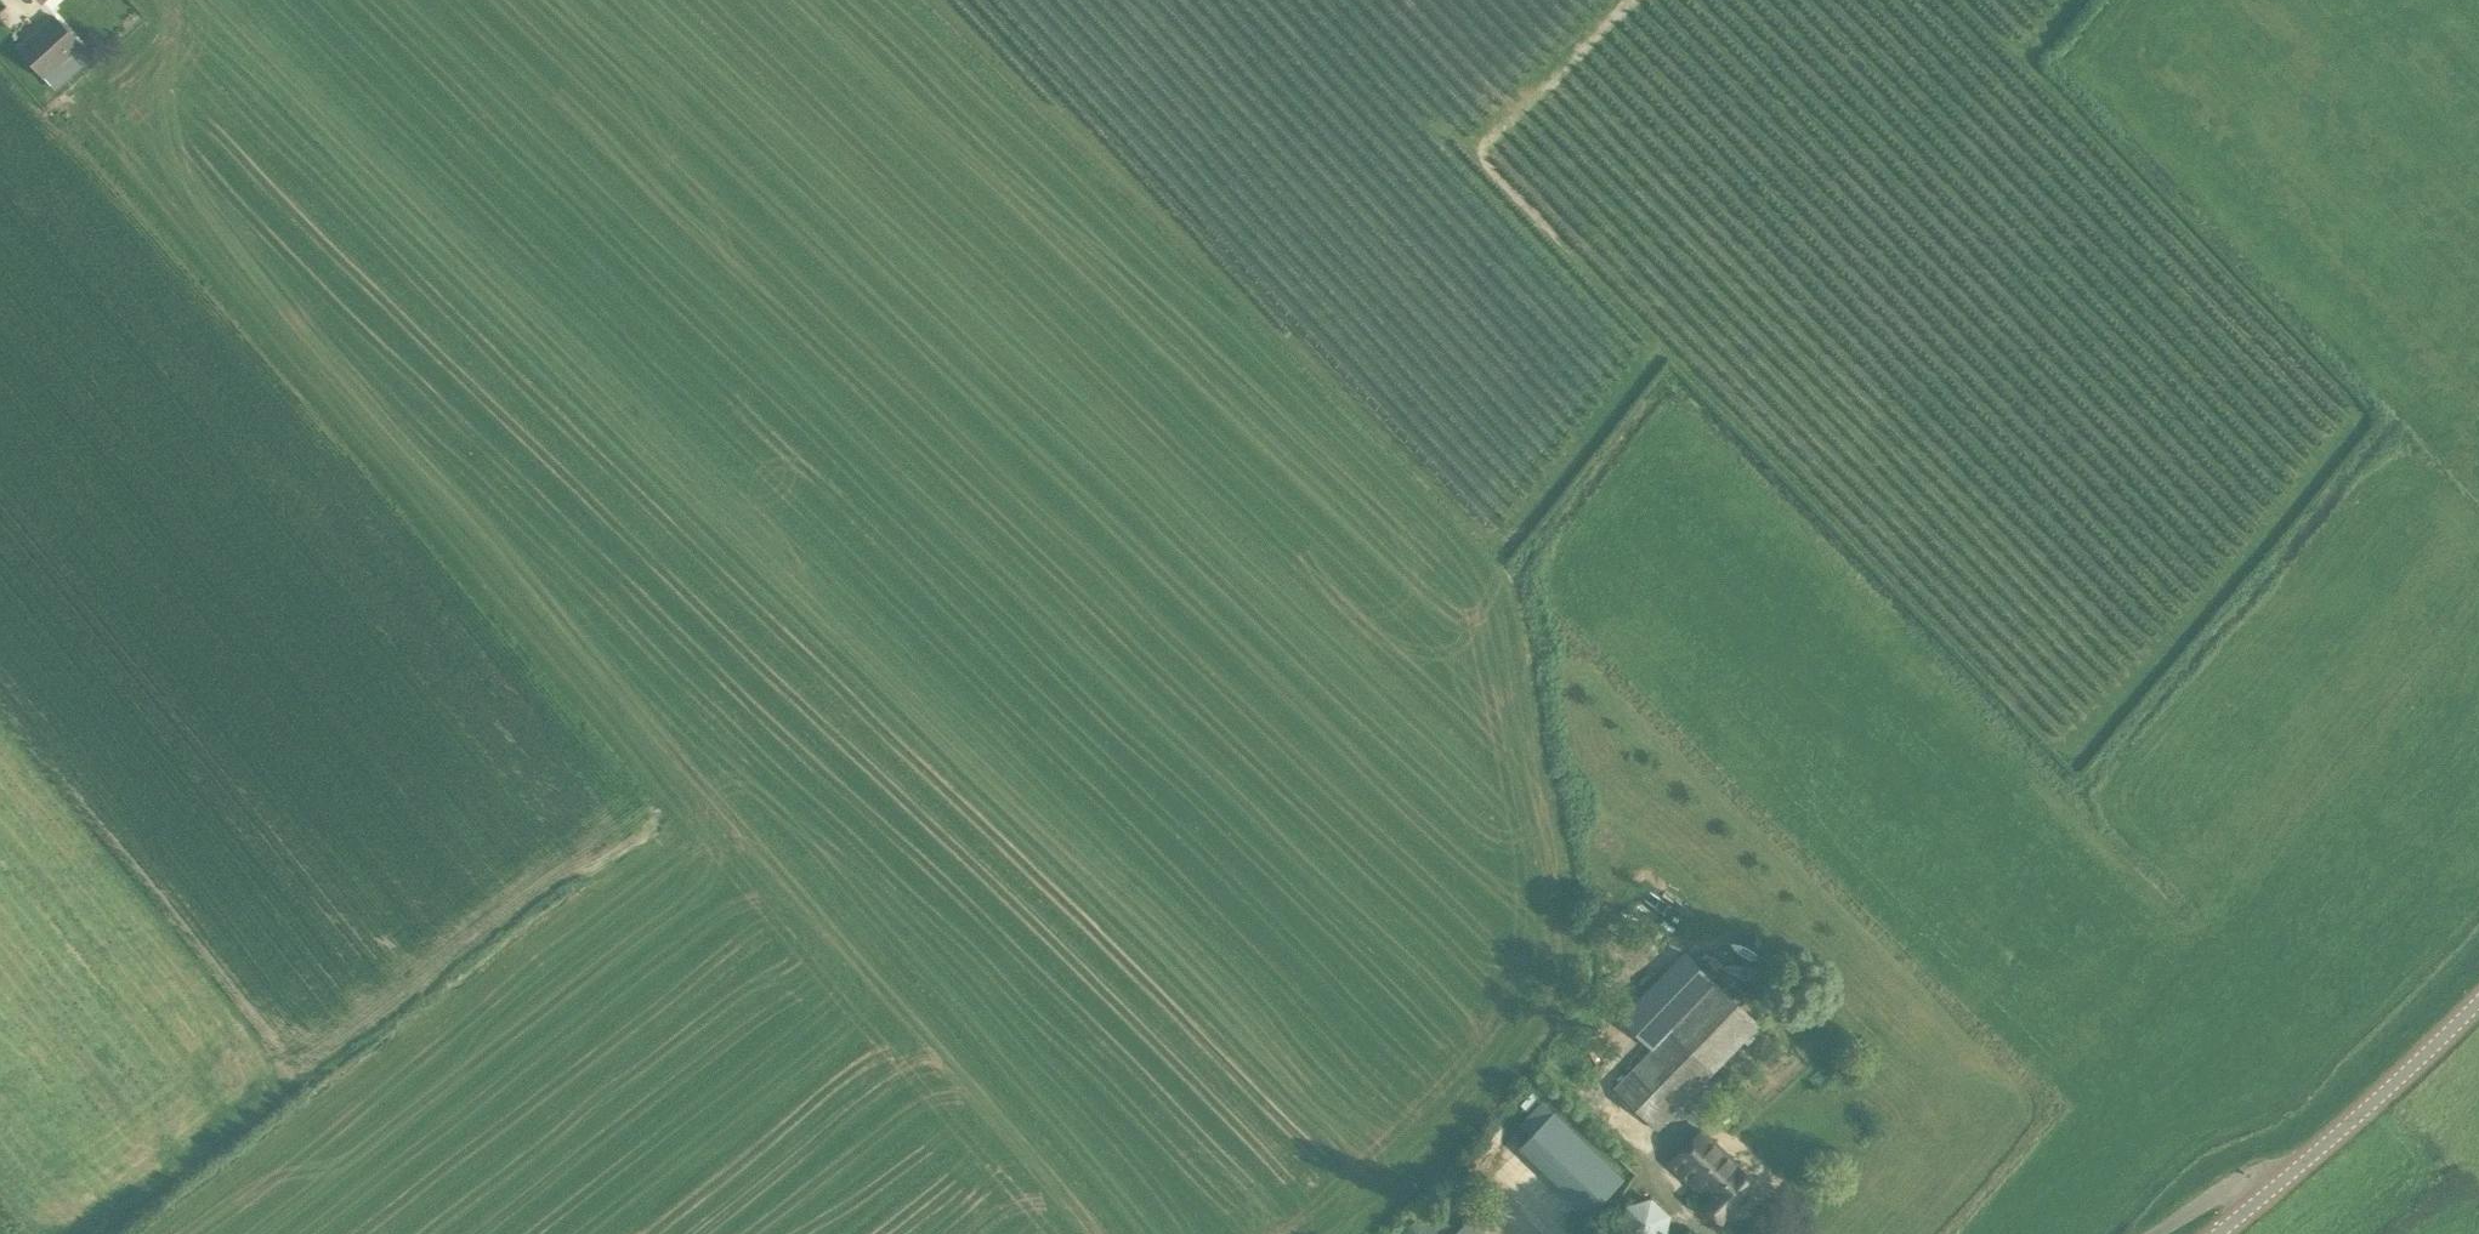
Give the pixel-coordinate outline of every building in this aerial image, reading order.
[(44,75),(79,43),(53,15),(19,47),(44,75)] [(1660,1128),(1760,1024),(1718,983),(1617,1088),(1660,1128)] [(1522,1146),(1592,1213),(1625,1178),(1556,1111),(1522,1146)] [(1723,1222),(1760,1184),(1704,1130),(1671,1164),(1709,1201),(1706,1205),(1723,1222)] [(1620,1202),(1610,1226),(1616,1233),(1658,1233),(1665,1219),(1648,1198),(1620,1202)] [(1448,1216),(1425,1210),(1418,1233),(1444,1233),(1448,1216)] [(1453,1233),(1495,1233),(1473,1213),(1453,1233)]
